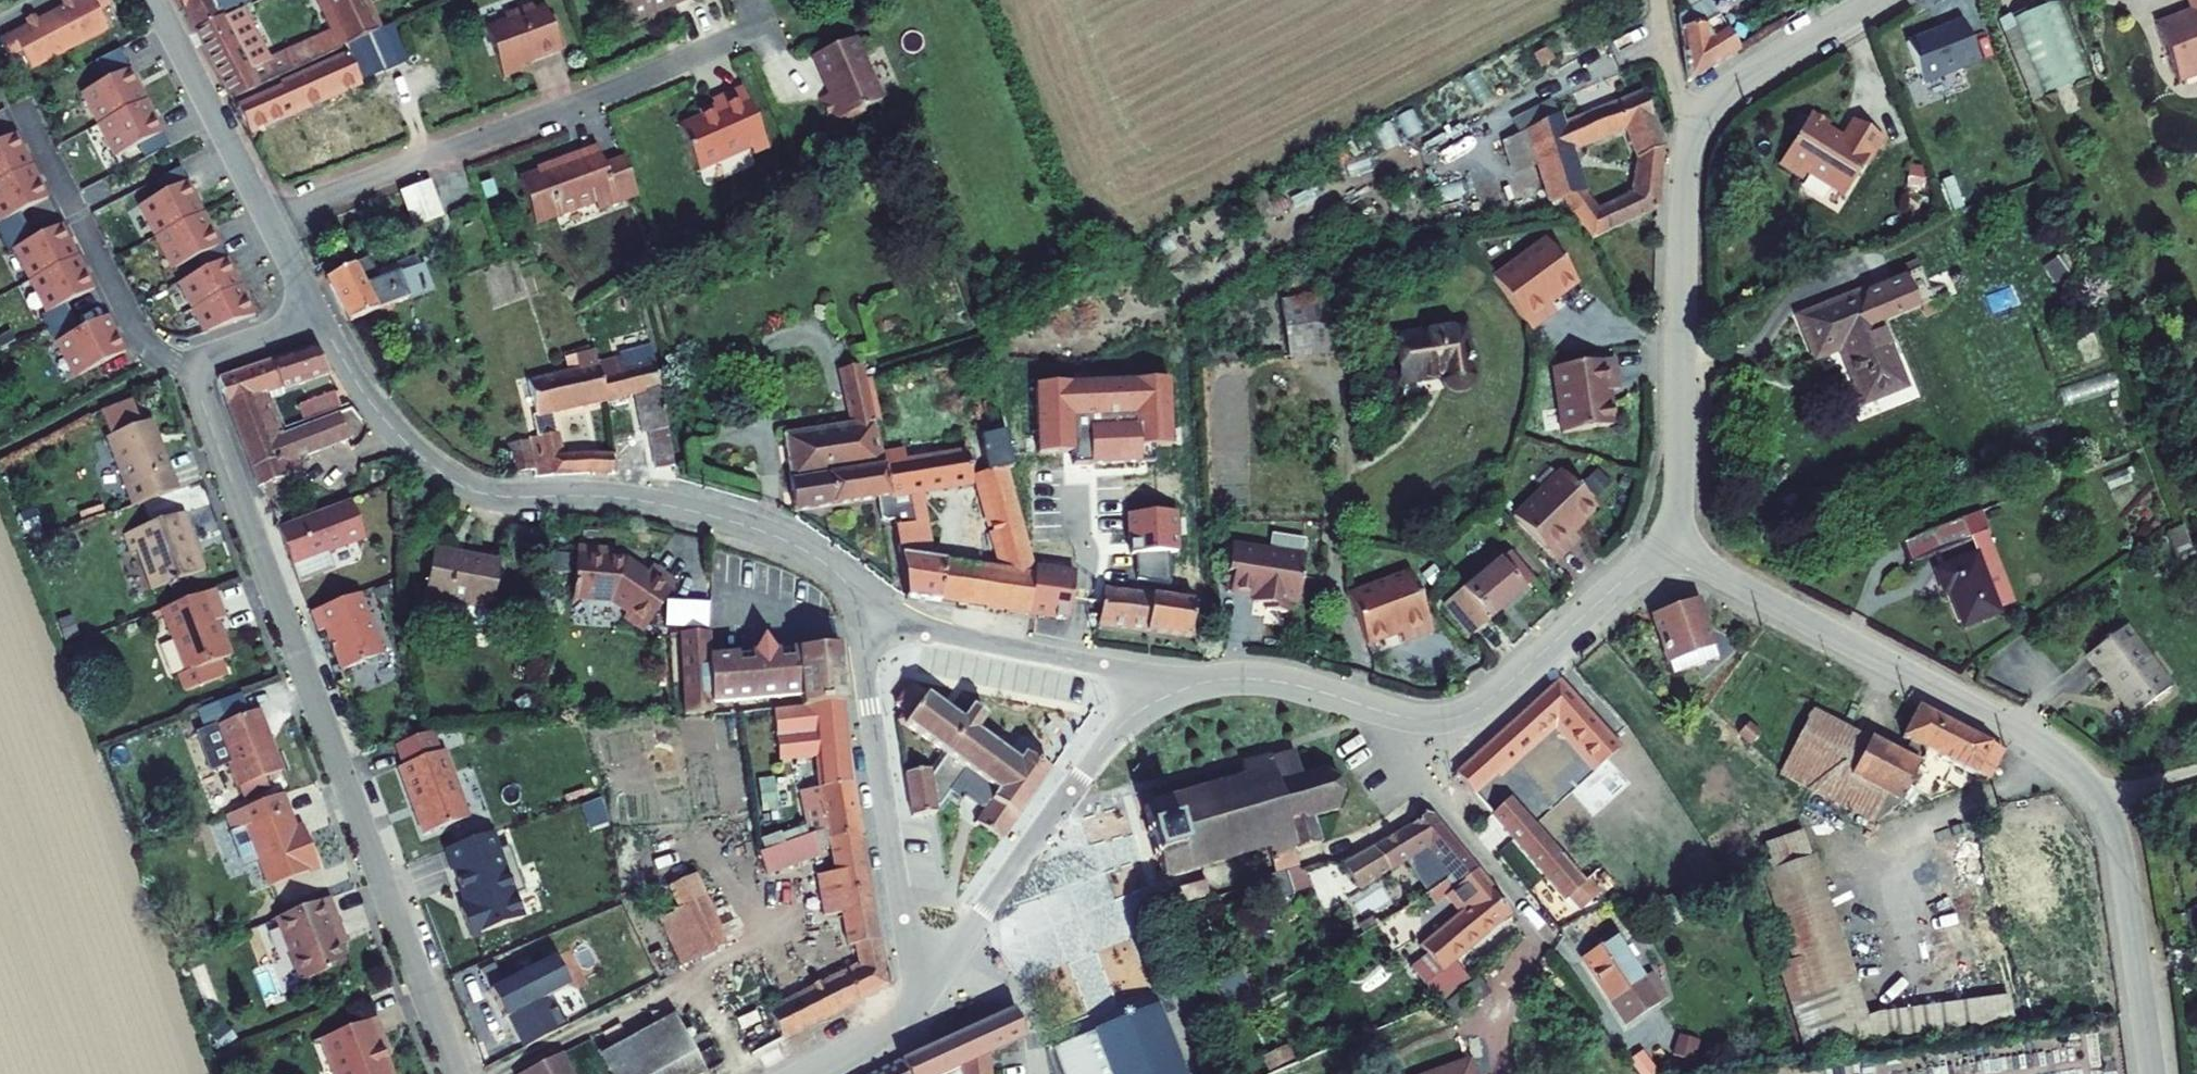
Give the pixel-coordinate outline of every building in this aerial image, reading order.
[(40,16),(31,20),(2,35),(12,53),(24,47),(34,67),(111,28),(102,8),(114,2),(113,0),(71,0),(67,2),(40,16)] [(206,27),(231,16),(230,13),(253,0),(191,0),(206,27)] [(372,0),(330,0),(344,30),(281,60),(273,44),(276,42),(270,33),(268,34),(253,5),(231,16),(206,27),(244,102),(281,85),(279,79),(352,47),(353,51),(388,35),(372,0)] [(552,0),(542,4),(540,0),(530,0),(511,7),(513,15),(493,22),(510,70),(529,63),(528,59),(568,44),(552,0)] [(640,21),(664,11),(660,4),(669,0),(631,0),(640,21)] [(1676,8),(1684,74),(1735,42),(1715,0),(1692,0),(1676,8)] [(2017,17),(2047,93),(2095,74),(2066,0),(2061,0),(2017,17)] [(37,10),(28,14),(31,20),(40,16),(37,10)] [(2195,20),(2194,17),(2169,27),(2192,84),(2196,82),(2196,20),(2195,20)] [(1973,61),(1957,21),(1901,43),(1917,84),(1973,61)] [(407,52),(396,30),(388,35),(353,51),(281,85),(244,102),(255,123),(407,52)] [(859,34),(819,51),(835,87),(823,91),(838,119),(891,95),(859,34)] [(129,70),(85,92),(101,118),(143,96),(129,70)] [(717,103),(685,118),(704,159),(754,137),(758,145),(772,138),(744,76),(712,91),(717,103)] [(1644,85),(1538,128),(1557,190),(1572,185),(1585,178),(1574,140),(1625,120),(1635,149),(1662,139),(1644,85)] [(144,103),(104,123),(118,150),(159,129),(144,103)] [(1813,169),(1850,192),(1888,133),(1861,116),(1850,135),(1831,123),(1834,119),(1818,109),(1785,161),(1809,176),(1813,169)] [(0,142),(0,174),(27,161),(15,135),(0,142)] [(602,201),(642,186),(628,150),(607,157),(601,139),(556,156),(557,159),(523,172),(539,216),(599,193),(602,201)] [(1592,203),(1585,178),(1572,185),(1591,229),(1654,201),(1662,139),(1635,149),(1640,184),(1592,203)] [(0,185),(0,217),(2,221),(47,197),(32,169),(0,185)] [(440,174),(409,186),(422,222),(453,211),(440,174)] [(187,181),(144,205),(160,237),(205,215),(187,181)] [(205,215),(160,237),(176,268),(221,249),(205,215)] [(62,225),(17,248),(33,280),(78,257),(62,225)] [(1578,285),(1546,240),(1492,277),(1530,331),(1555,313),(1549,305),(1578,285)] [(178,272),(200,331),(255,310),(233,251),(178,272)] [(380,279),(367,251),(330,269),(354,319),(436,280),(425,258),(380,279)] [(78,257),(33,280),(51,316),(96,293),(78,257)] [(1927,265),(1809,313),(1825,352),(1848,342),(1870,396),(1912,379),(1887,317),(1940,296),(1927,265)] [(1345,295),(1296,301),(1303,356),(1351,350),(1345,295)] [(106,316),(59,339),(79,378),(126,355),(106,316)] [(1473,330),(1408,341),(1414,384),(1434,381),(1433,377),(1453,373),(1453,377),(1455,383),(1458,387),(1462,389),(1467,390),(1473,388),(1477,385),(1480,382),(1480,379),(1473,330)] [(318,345),(224,375),(234,400),(270,386),(272,390),(334,368),(318,345)] [(629,350),(603,356),(611,392),(642,385),(651,425),(656,423),(665,460),(687,454),(664,354),(632,362),(629,350)] [(1617,354),(1555,362),(1563,426),(1615,420),(1611,385),(1621,384),(1617,354)] [(865,355),(846,359),(856,416),(788,427),(799,504),(884,491),(896,489),(890,450),(886,433),(873,370),(870,371),(865,355)] [(563,366),(533,375),(543,408),(562,403),(611,392),(603,356),(563,366)] [(887,366),(873,370),(886,433),(908,430),(904,406),(887,409),(882,379),(890,377),(887,366)] [(1138,447),(1172,446),(1169,381),(1034,388),(1037,452),(1072,451),(1073,462),(1139,459),(1138,447)] [(1859,406),(1864,416),(1916,394),(1912,384),(1859,406)] [(286,430),(272,390),(270,386),(234,400),(265,483),(268,481),(269,484),(287,478),(286,474),(306,467),(302,456),(355,437),(344,408),(286,430)] [(318,399),(322,413),(349,403),(344,390),(318,399)] [(142,422),(133,397),(102,408),(111,433),(106,435),(131,502),(177,486),(152,418),(142,422)] [(1028,415),(1012,418),(1021,459),(1037,455),(1028,415)] [(965,438),(890,450),(896,489),(884,491),(886,509),(896,517),(899,517),(910,590),(1033,609),(1038,569),(1015,462),(1022,460),(1021,459),(1012,418),(1012,416),(991,421),(994,433),(984,435),(988,448),(994,476),(998,494),(992,495),(1008,564),(925,553),(921,521),(929,521),(926,503),(920,504),(918,487),(978,479),(973,450),(967,452),(965,438)] [(533,434),(534,435),(543,465),(545,469),(577,461),(621,462),(618,445),(573,449),(567,426),(533,434)] [(534,435),(514,441),(523,471),(543,465),(534,435)] [(988,448),(973,450),(978,479),(994,476),(988,448)] [(1602,499),(1564,463),(1518,510),(1563,553),(1584,531),(1577,524),(1602,499)] [(406,490),(395,500),(404,509),(415,500),(406,490)] [(371,533),(356,492),(283,520),(304,576),(339,563),(333,547),(371,533)] [(183,506),(123,530),(130,548),(134,546),(143,543),(159,582),(199,566),(184,527),(191,524),(183,506)] [(1980,509),(1965,515),(1973,535),(1980,550),(1992,574),(2007,567),(1988,529),(1980,509)] [(1177,511),(1126,513),(1126,540),(1129,540),(1130,551),(1178,549),(1177,511)] [(1965,515),(1906,538),(1914,558),(1973,535),(1965,515)] [(2173,527),(2184,554),(2196,548),(2196,540),(2188,517),(2173,527)] [(191,524),(184,527),(199,566),(206,563),(191,524)] [(1272,545),(1233,540),(1229,568),(1235,569),(1232,588),(1270,593),(1269,604),(1289,606),(1290,595),(1301,596),(1307,550),(1304,549),(1306,533),(1274,529),(1272,545)] [(502,556),(434,542),(425,588),(452,593),(448,610),(452,616),(484,622),(490,618),(502,556)] [(584,542),(579,591),(617,595),(632,606),(628,612),(649,626),(683,579),(658,561),(653,568),(633,554),(616,551),(617,546),(584,542)] [(143,543),(134,546),(150,586),(159,582),(143,543)] [(1488,563),(1472,579),(1504,612),(1541,576),(1514,548),(1493,568),(1488,563)] [(1198,594),(1107,583),(1103,615),(1203,627),(1207,578),(1204,549),(1194,549),(1194,583),(1199,584),(1198,594)] [(2021,596),(2007,567),(1992,574),(1980,550),(1939,570),(1949,589),(1953,587),(1972,623),(2008,606),(2006,603),(2021,596)] [(1038,569),(1033,609),(1067,614),(1072,574),(1038,569)] [(1428,629),(1406,570),(1345,593),(1363,642),(1396,629),(1399,639),(1428,629)] [(1470,577),(1450,597),(1483,632),(1504,612),(1472,579),(1470,577)] [(222,607),(213,583),(162,603),(186,666),(179,669),(185,684),(225,669),(219,654),(230,650),(215,610),(222,607)] [(389,648),(366,587),(315,606),(323,625),(329,622),(345,664),(371,654),(376,657),(384,654),(386,649),(389,648)] [(1698,600),(1650,617),(1671,676),(1719,660),(1698,600)] [(2185,687),(2134,619),(2095,648),(2146,716),(2185,687)] [(718,625),(691,627),(698,707),(725,705),(724,699),(806,692),(807,701),(826,700),(848,698),(842,643),(760,649),(750,650),(720,652),(718,625)] [(758,632),(749,632),(750,650),(760,649),(758,632)] [(1463,770),(1480,788),(1562,714),(1599,754),(1620,735),(1566,676),(1463,770)] [(934,762),(911,765),(918,810),(948,805),(955,796),(963,801),(971,791),(963,785),(976,768),(1002,788),(990,805),(1016,823),(1057,768),(1030,748),(1024,757),(983,728),(993,714),(978,702),(968,716),(917,680),(904,698),(910,704),(903,715),(946,745),(934,762)] [(808,821),(811,837),(821,834),(837,831),(867,827),(848,698),(826,700),(833,756),(824,757),(828,793),(812,797),(815,820),(808,821)] [(260,702),(216,719),(226,745),(239,779),(283,762),(260,702)] [(1869,730),(1836,792),(1886,818),(1901,812),(1950,715),(1925,702),(1909,732),(1916,735),(1908,752),(1869,730)] [(1869,730),(1819,704),(1787,766),(1836,792),(1869,730)] [(1995,776),(2010,747),(1950,715),(1901,812),(1914,808),(1923,789),(1938,798),(1995,776)] [(226,745),(216,719),(198,726),(208,752),(226,745)] [(476,811),(450,743),(443,746),(435,725),(399,739),(400,740),(407,759),(403,760),(430,829),(476,811)] [(1250,771),(1150,800),(1168,866),(1272,838),(1277,852),(1282,868),(1308,860),(1304,843),(1324,837),(1316,807),(1337,803),(1346,785),(1344,779),(1343,774),(1327,766),(1305,772),(1299,750),(1274,757),(1274,754),(1247,761),(1250,771)] [(283,786),(231,805),(238,822),(248,818),(271,877),(320,859),(306,824),(299,827),(283,786)] [(1594,877),(1518,792),(1499,809),(1575,894),(1594,877)] [(990,805),(980,819),(1007,837),(1016,823),(990,805)] [(1903,828),(1914,808),(1901,812),(1886,818),(1903,828)] [(1406,830),(1353,857),(1362,879),(1423,845),(1467,896),(1487,879),(1472,862),(1432,816),(1425,816),(1406,830)] [(2009,1026),(2004,986),(1862,1003),(1801,823),(1743,839),(1802,1051),(2009,1026)] [(884,933),(867,827),(837,831),(842,866),(832,868),(836,890),(847,888),(855,938),(884,933)] [(490,828),(443,843),(476,930),(524,916),(490,828)] [(830,859),(821,834),(811,837),(765,849),(777,876),(830,859)] [(1254,877),(1282,868),(1277,852),(1249,860),(1254,877)] [(1185,890),(1211,884),(1208,873),(1183,879),(1185,890)] [(1460,902),(1468,913),(1496,890),(1487,879),(1467,896),(1460,902)] [(707,885),(683,896),(685,901),(708,948),(757,1049),(899,974),(887,949),(859,964),(788,1001),(782,990),(772,996),(750,949),(740,954),(707,885)] [(331,888),(278,908),(302,973),(348,956),(334,921),(342,918),(331,888)] [(1468,913),(1453,925),(1473,951),(1517,916),(1496,890),(1468,913)] [(685,901),(662,912),(685,959),(708,948),(685,901)] [(1453,925),(1427,947),(1435,957),(1446,972),(1459,962),(1473,951),(1453,925)] [(1649,975),(1621,931),(1591,950),(1633,1017),(1667,995),(1653,973),(1649,975)] [(859,964),(887,949),(884,933),(855,938),(859,964)] [(571,982),(553,947),(487,982),(523,1050),(568,1024),(551,994),(571,982)] [(1479,988),(1459,962),(1446,972),(1435,957),(1417,970),(1448,1011),(1479,988)] [(993,1052),(1032,1029),(1020,1003),(875,1073),(996,1073),(993,1052)] [(1073,1073),(1191,1073),(1166,1006),(1062,1043),(1073,1073)] [(321,1030),(331,1055),(336,1053),(344,1073),(390,1073),(394,1073),(376,1028),(383,1026),(376,1008),(321,1030)] [(605,1055),(616,1073),(698,1073),(708,1069),(677,1014),(605,1055)] [(526,1073),(572,1073),(562,1055),(526,1073)] [(1469,1060),(1432,1073),(1475,1073),(1469,1060)]
